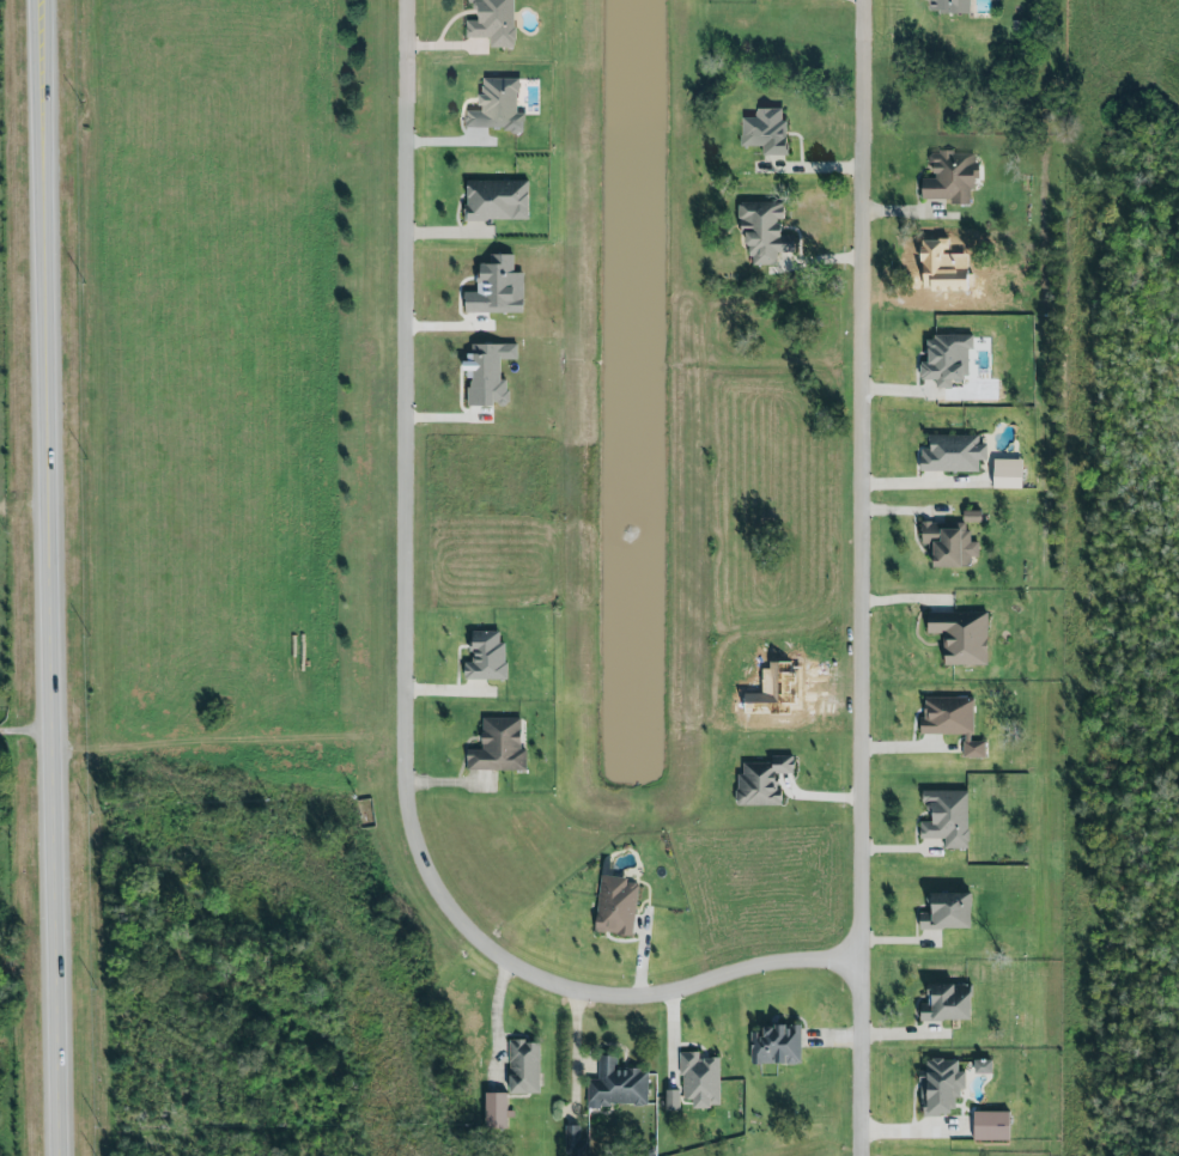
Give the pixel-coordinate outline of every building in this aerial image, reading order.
[(473,1),(472,0),(512,0),(512,41),(488,41),(488,30),(464,30),(464,13),(476,13),(476,5),(475,4),(475,1),(473,1)] [(969,9),(969,0),(929,0),(929,9),(969,9)] [(480,71),(518,71),(518,87),(516,87),(516,105),(523,105),(523,128),(519,128),(518,130),(513,132),(511,129),(504,129),(504,126),(463,124),(463,102),(479,102),(479,99),(475,99),(476,85),(480,85),(480,71)] [(742,111),(742,144),(762,144),(762,153),(788,153),(788,140),(786,140),(786,114),(780,114),(780,104),(755,103),(755,112),(742,111)] [(922,200),(952,200),(952,205),(972,205),(972,180),(978,180),(978,153),(932,153),(932,179),(922,179),(922,200)] [(466,178),(528,177),(529,217),(488,217),(485,219),(463,219),(463,201),(467,201),(466,178)] [(741,200),(784,200),(784,218),(777,218),(777,221),(780,221),(780,235),(792,235),(794,251),(778,250),(777,263),(754,262),(754,254),(749,254),(749,241),(745,238),(745,231),(741,231),(741,218),(739,217),(739,203),(741,200)] [(514,255),(490,255),(490,265),(478,264),(478,293),(465,293),(464,313),(524,313),(524,273),(514,273),(514,255)] [(935,337),(973,336),(973,349),(968,351),(968,377),(964,377),(964,384),(953,384),(953,389),(937,390),(937,382),(920,382),(920,365),(928,365),(928,342),(935,342),(935,337)] [(473,342),(516,341),(516,359),(502,358),(502,379),(505,381),(505,393),(508,393),(508,404),(498,404),(498,400),(493,400),(493,404),(468,403),(468,384),(472,384),(472,377),(468,377),(468,367),(464,369),(464,357),(468,357),(468,353),(473,353),(473,342)] [(930,437),(979,436),(979,446),(989,446),(989,462),(979,462),(979,473),(920,474),(920,457),(922,457),(922,450),(930,450),(930,437)] [(1022,460),(994,460),(994,489),(1022,489),(1022,460)] [(982,512),(964,511),(964,523),(982,523),(982,512)] [(931,567),(971,567),(971,557),(979,557),(979,543),(971,543),(971,530),(947,530),(947,523),(922,524),(922,545),(931,545),(931,567)] [(987,613),(928,613),(928,635),(944,635),(944,667),(987,667),(987,613)] [(499,628),(499,640),(504,640),(505,661),(506,661),(506,676),(466,676),(464,661),(473,661),(472,649),(470,649),(470,638),(473,638),(473,628),(499,628)] [(919,735),(961,735),(961,758),(983,758),(983,742),(970,742),(971,698),(920,698),(919,735)] [(484,716),(521,717),(521,748),(527,748),(527,768),(467,767),(467,747),(482,748),(484,716)] [(792,775),(792,757),(768,757),(768,763),(740,763),(740,775),(734,775),(734,807),(777,806),(776,775),(792,775)] [(918,840),(941,839),(942,850),(966,849),(965,791),(923,792),(924,823),(917,823),(918,840)] [(601,871),(594,930),(632,936),(639,882),(636,881),(628,880),(630,875),(601,871)] [(919,927),(944,927),(943,925),(971,925),(971,889),(931,889),(928,890),(926,894),(929,902),(931,902),(931,911),(919,911),(919,927)] [(926,981),(954,981),(954,982),(972,982),(972,997),(970,997),(970,1018),(920,1020),(919,1000),(926,1000),(926,981)] [(801,1023),(801,1063),(752,1063),(752,1029),(760,1029),(761,1023),(774,1022),(779,1020),(785,1022),(801,1023)] [(540,1041),(540,1093),(511,1093),(510,1071),(510,1039),(521,1036),(528,1039),(540,1041)] [(680,1052),(680,1100),(690,1100),(690,1107),(717,1107),(718,1058),(697,1058),(697,1052),(680,1052)] [(588,1078),(597,1078),(598,1055),(618,1055),(618,1069),(639,1069),(639,1071),(649,1071),(649,1105),(587,1103),(588,1078)] [(956,1060),(923,1059),(923,1071),(920,1071),(918,1112),(952,1114),(953,1097),(961,1098),(962,1072),(955,1072),(956,1060)] [(989,1060),(972,1059),(972,1073),(989,1073),(989,1060)] [(678,1090),(664,1089),(663,1109),(677,1110),(678,1090)] [(503,1093),(482,1093),(482,1127),(503,1127),(503,1093)] [(970,1140),(1005,1141),(1006,1111),(971,1111),(970,1140)]
